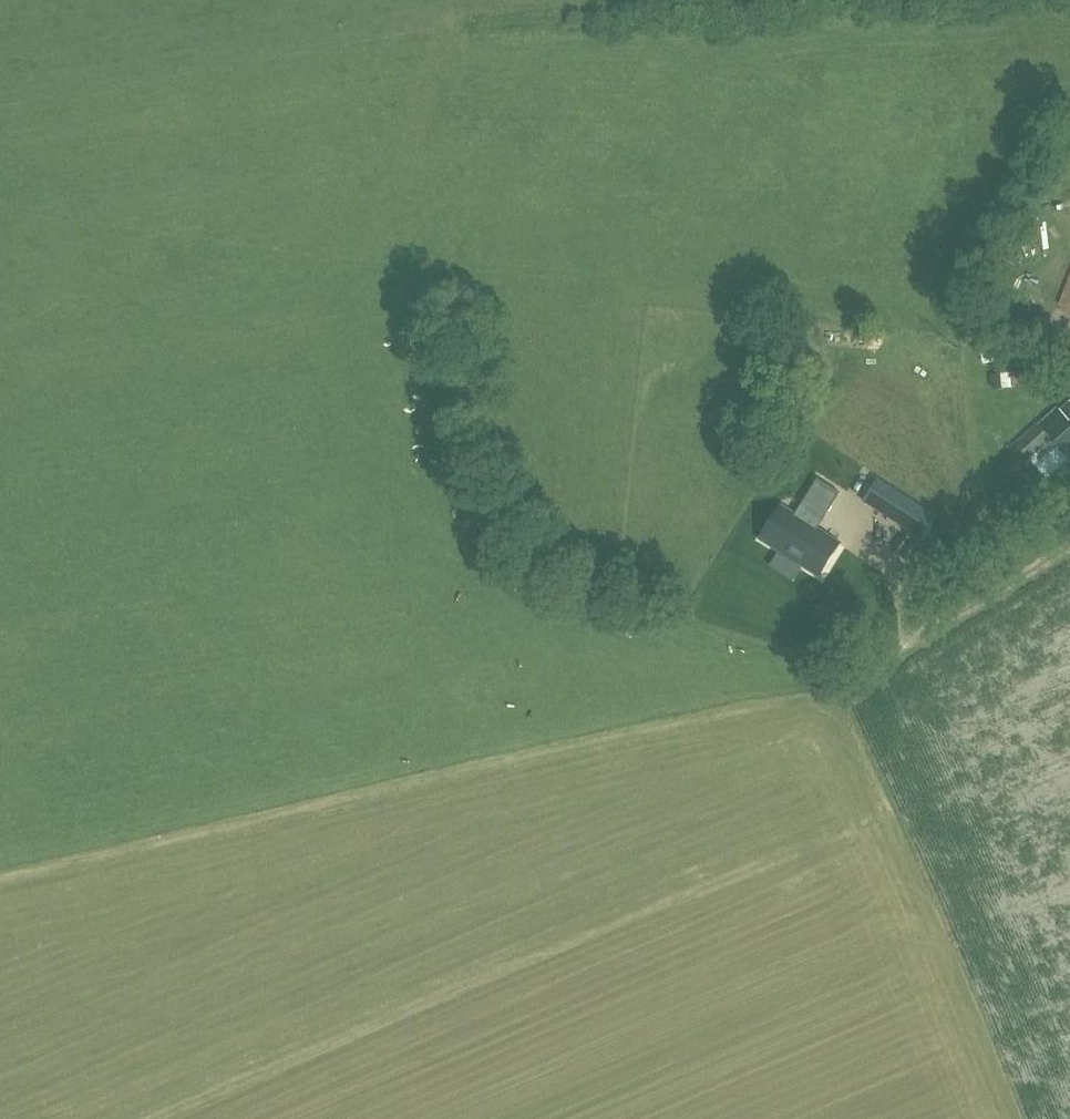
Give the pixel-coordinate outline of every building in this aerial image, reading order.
[(1056,303),(1069,309),(1069,267),(1056,303)] [(1016,443),(1015,444),(1031,461),(1054,440),(1069,458),(1069,398),(1040,425),(1038,423),(1016,443)] [(997,469),(1012,486),(1041,520),(1057,505),(1028,471),(1026,474),(1012,457),(997,469)] [(784,478),(757,505),(804,552),(831,525),(813,507),(824,496),(805,477),(794,488),(784,478)] [(878,479),(864,502),(921,538),(935,515),(878,479)]
